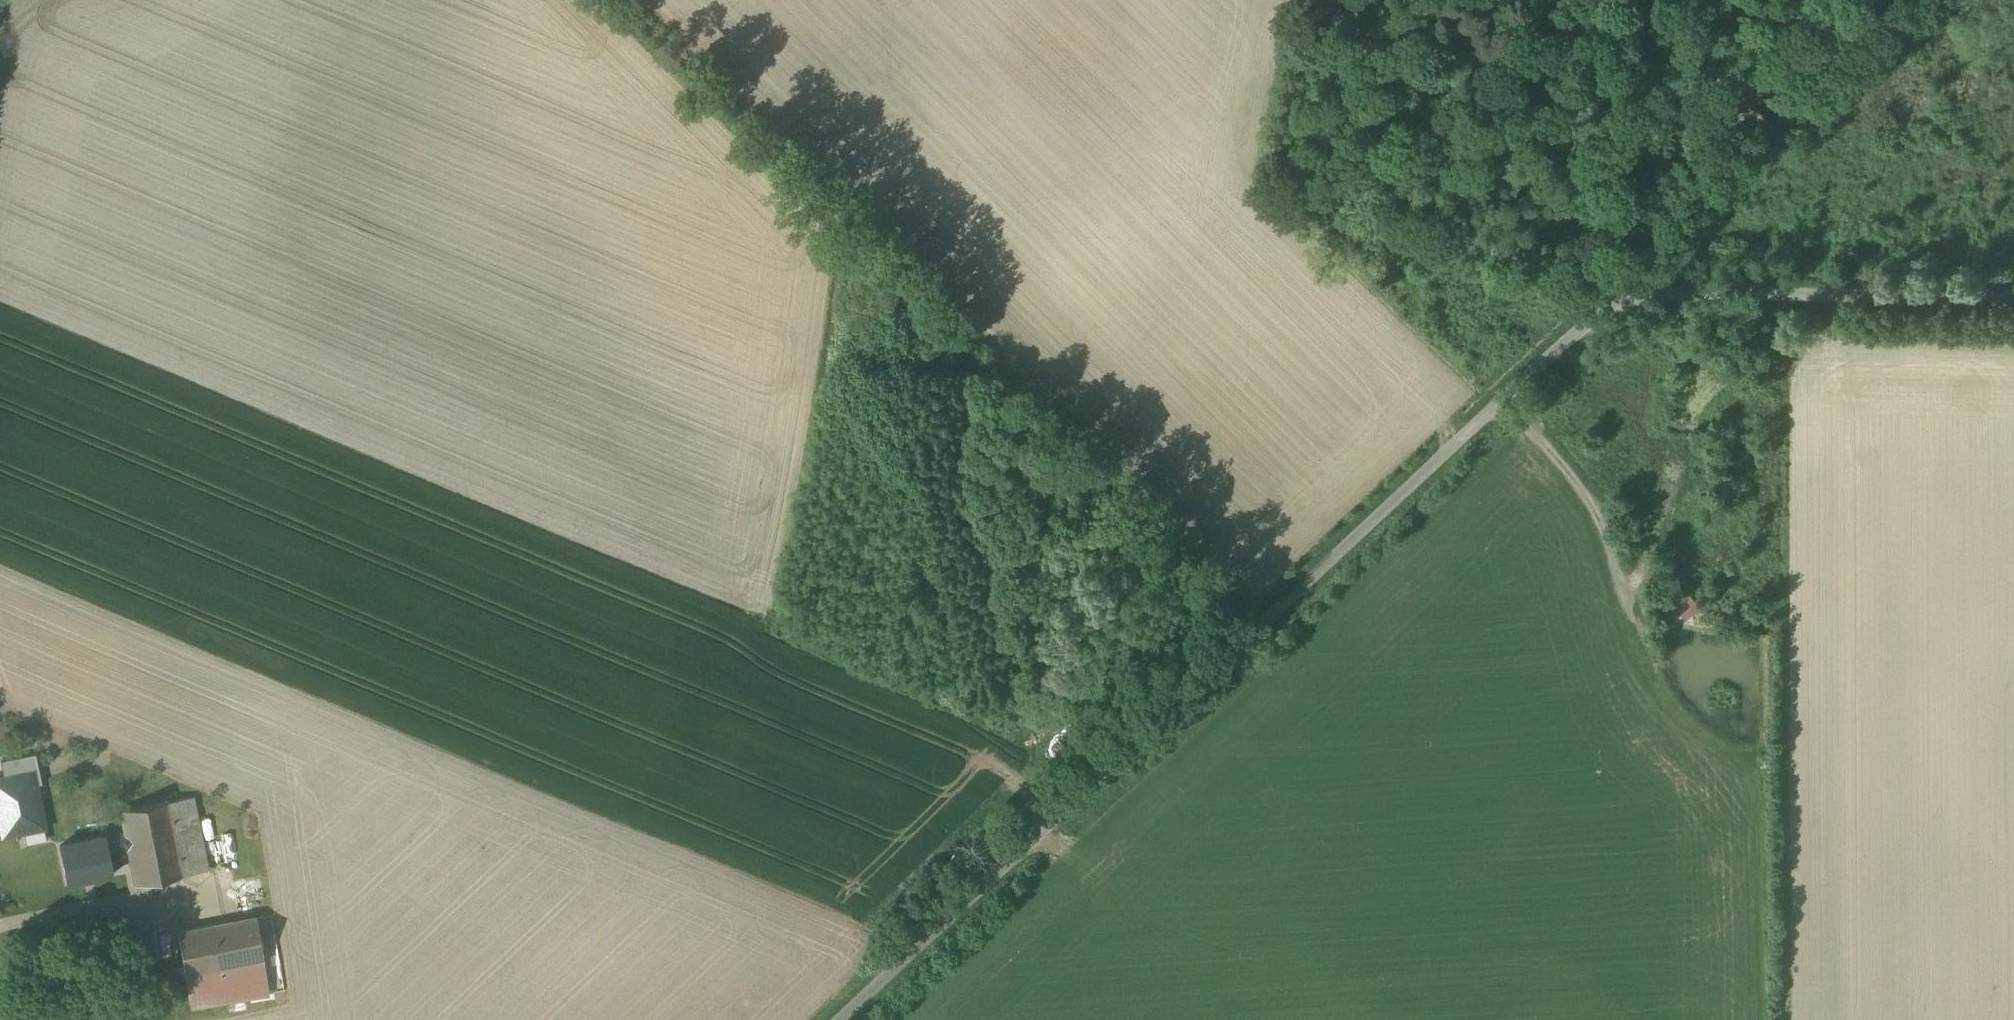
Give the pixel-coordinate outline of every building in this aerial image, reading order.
[(8,846),(50,835),(30,756),(0,763),(0,814),(8,846)] [(191,799),(113,813),(117,834),(121,856),(127,887),(205,873),(191,799)] [(52,846),(60,891),(108,882),(103,859),(121,856),(117,834),(52,846)] [(253,920),(176,933),(189,1014),(267,1001),(253,920)]
